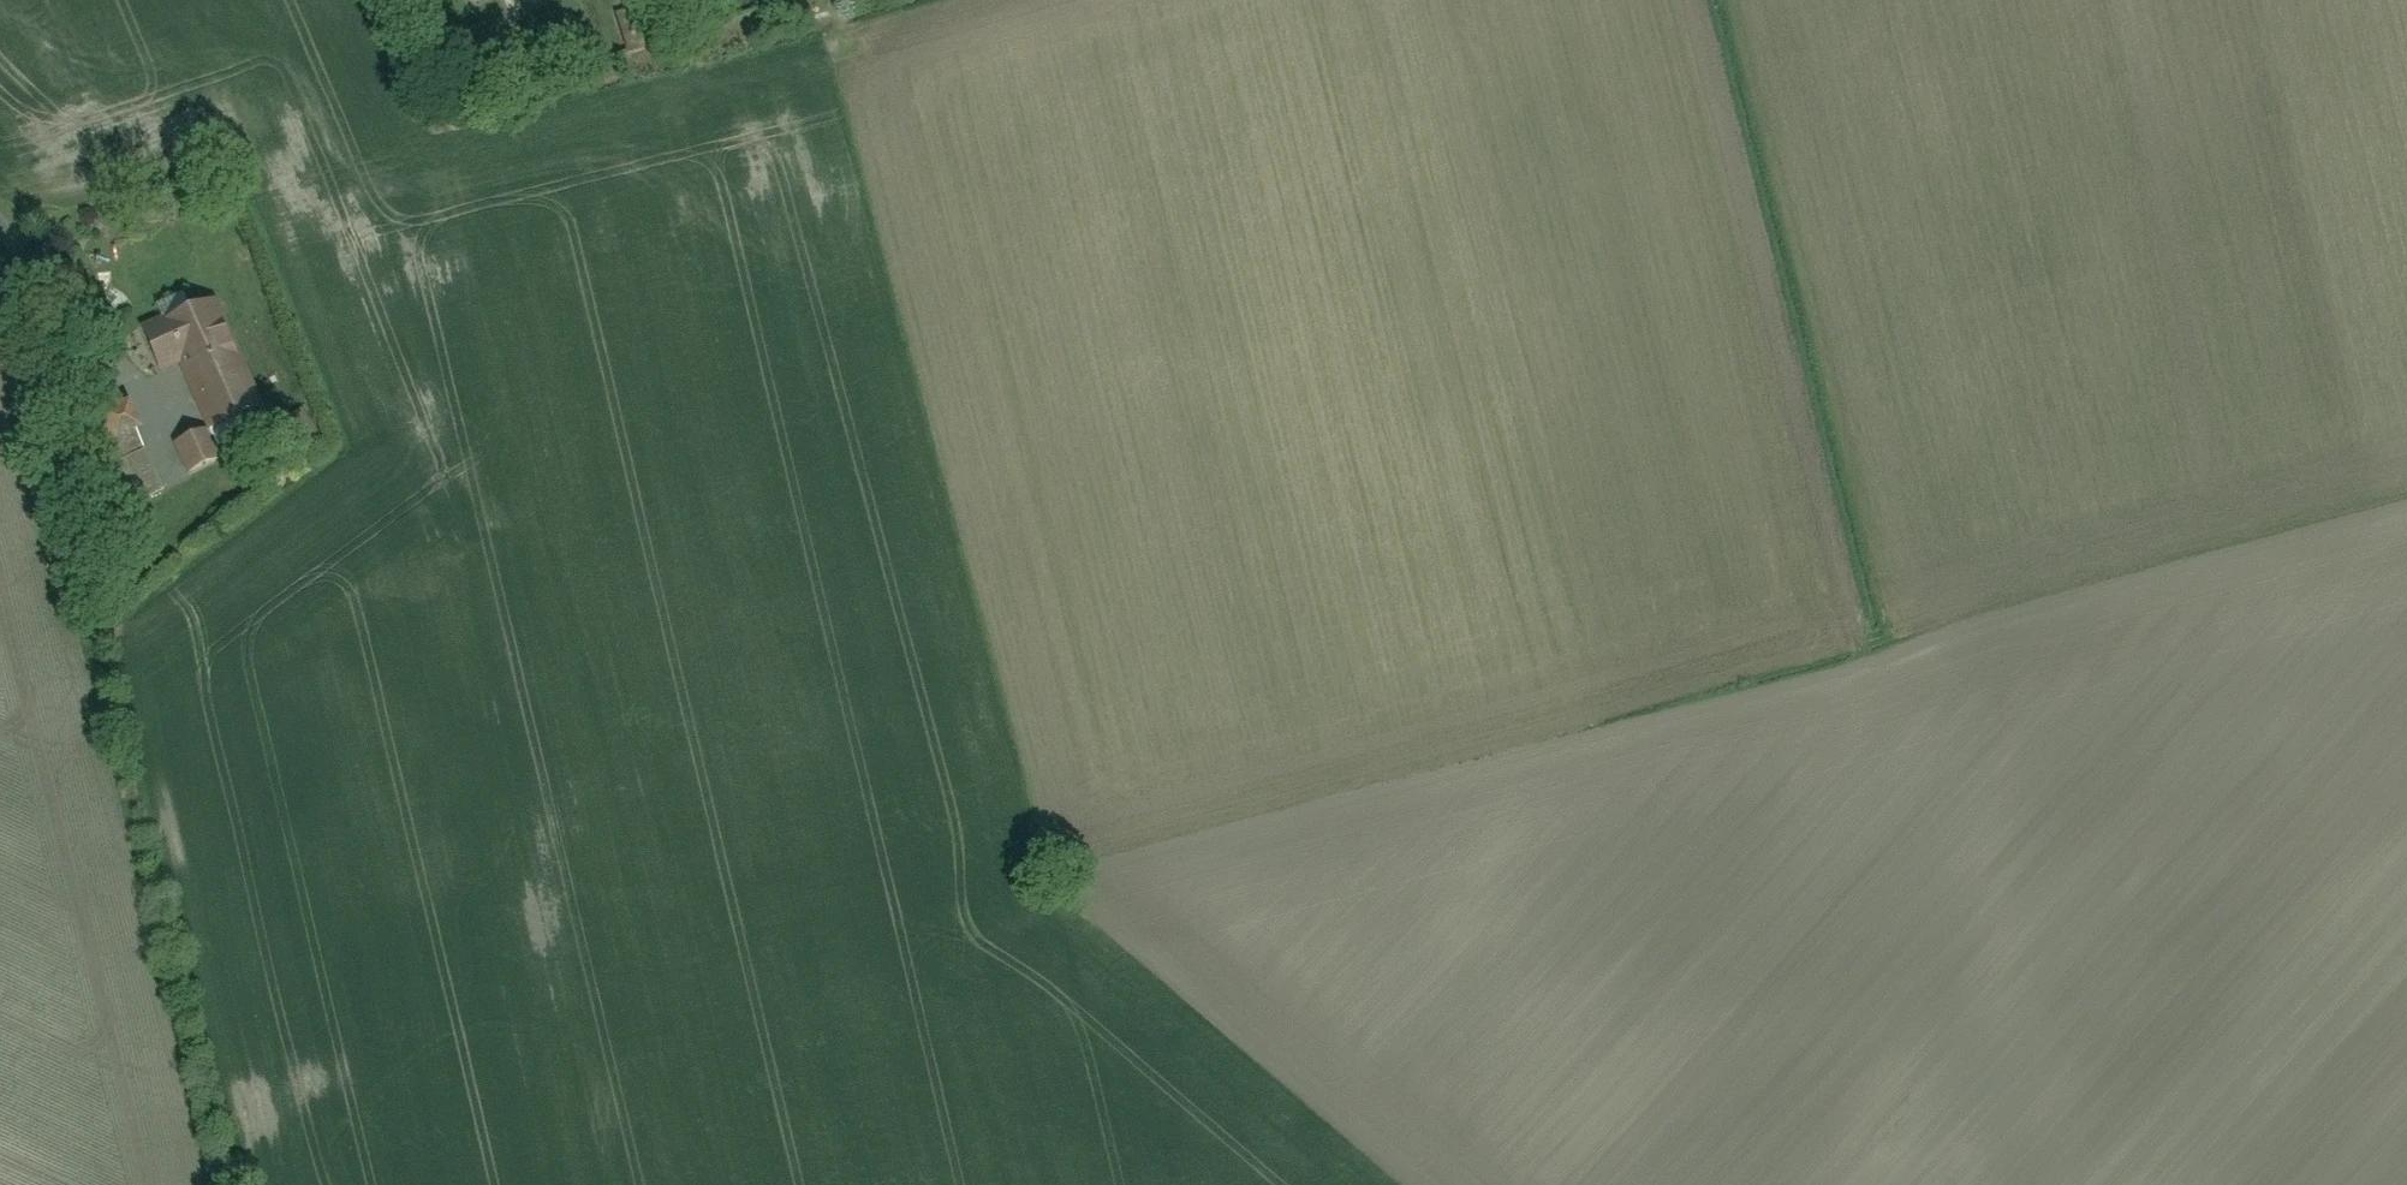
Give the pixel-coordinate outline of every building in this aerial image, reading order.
[(661,3),(616,17),(629,55),(673,40),(661,3)] [(273,411),(223,305),(149,339),(168,381),(185,373),(215,438),(273,411)] [(150,451),(112,376),(81,392),(119,466),(150,451)] [(203,435),(182,445),(194,472),(215,462),(203,435)] [(180,498),(164,458),(141,468),(157,507),(180,498)]
